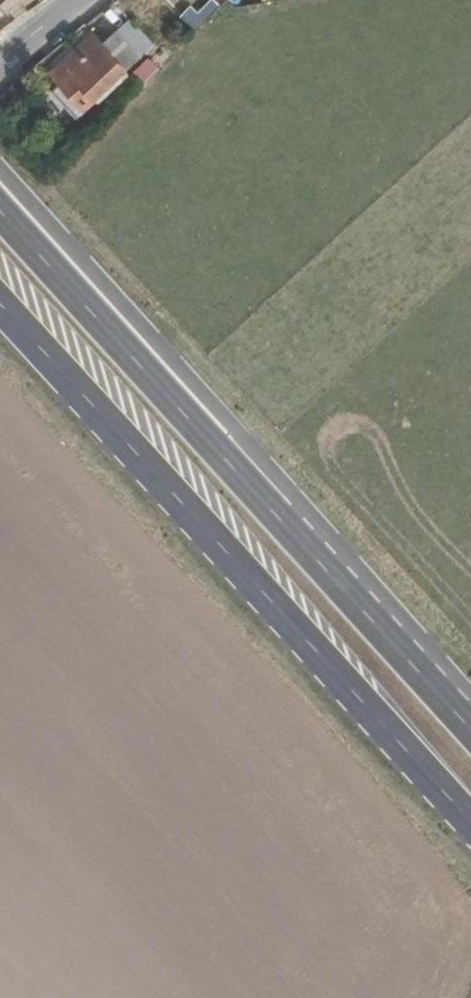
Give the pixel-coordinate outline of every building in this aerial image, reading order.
[(144,59),(120,31),(105,43),(109,48),(129,72),(144,59)] [(129,72),(109,48),(102,54),(123,79),(129,72)] [(115,85),(84,50),(57,74),(86,110),(115,85)]
